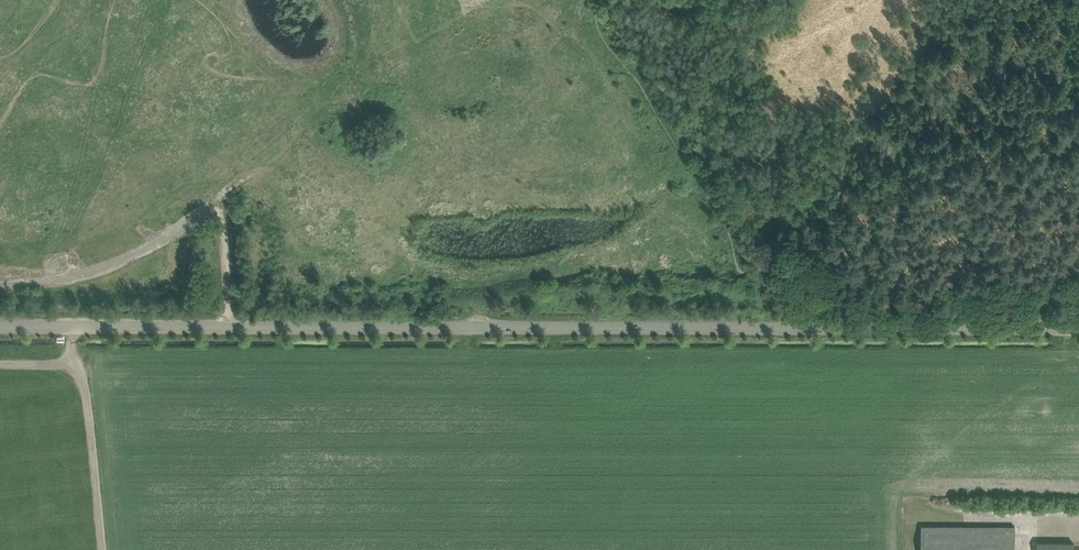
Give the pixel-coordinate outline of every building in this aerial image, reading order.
[(964,526),(922,526),(921,549),(1015,549),(1015,527),(964,526)]
